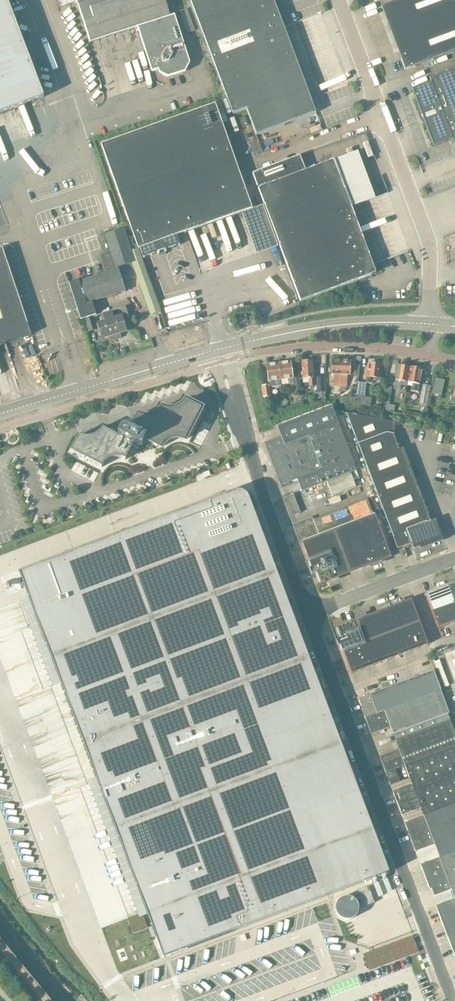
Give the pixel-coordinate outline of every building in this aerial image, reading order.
[(43,96),(42,96),(6,0),(0,0),(0,114),(43,98),(43,96)] [(88,36),(90,43),(92,42),(138,28),(138,27),(171,17),(170,17),(168,9),(165,0),(76,0),(88,36)] [(233,114),(246,109),(256,135),(316,113),(274,0),(190,0),(233,114)] [(390,3),(381,7),(405,70),(454,52),(454,0),(389,0),(390,3)] [(138,28),(152,72),(158,70),(159,73),(167,77),(168,78),(172,76),(185,71),(190,63),(174,16),(170,17),(171,17),(138,27),(138,28)] [(429,78),(431,83),(412,90),(421,114),(423,114),(426,121),(424,122),(433,147),(453,140),(454,147),(454,68),(429,78)] [(101,145),(138,249),(140,249),(143,258),(157,253),(158,254),(159,254),(159,252),(164,251),(165,252),(166,251),(166,250),(180,245),(176,236),(252,209),(222,124),(227,122),(221,102),(215,104),(101,145)] [(243,127),(248,125),(245,116),(239,119),(243,127)] [(227,137),(233,135),(229,124),(223,126),(227,137)] [(300,156),(253,174),(300,301),(372,275),(370,271),(374,269),(334,160),(306,171),(300,156)] [(106,237),(111,254),(116,269),(135,263),(124,231),(106,237)] [(31,335),(2,248),(0,249),(0,345),(31,335)] [(115,269),(110,254),(100,257),(105,272),(115,269)] [(79,281),(70,284),(81,321),(91,318),(86,305),(126,292),(118,271),(80,283),(79,281)] [(134,319),(130,306),(122,308),(124,315),(115,318),(113,311),(108,313),(117,340),(123,338),(121,334),(128,332),(124,322),(134,319)] [(117,340),(108,313),(103,315),(105,321),(96,324),(94,317),(86,320),(90,332),(100,329),(103,340),(110,338),(111,342),(117,340)] [(339,394),(340,393),(341,360),(332,359),(331,375),(333,375),(332,393),(339,394)] [(313,372),(312,360),(301,361),(302,378),(308,378),(309,386),(315,386),(314,372),(313,372)] [(340,393),(347,394),(348,376),(350,376),(351,360),(341,360),(340,393)] [(300,390),(299,381),(299,378),(293,378),(291,361),(284,362),(283,361),(281,362),(280,362),(278,363),(280,380),(288,379),(289,385),(293,384),(294,394),(301,393),(300,390)] [(280,380),(278,363),(276,363),(275,362),(273,362),(272,364),(266,364),(268,382),(270,381),(271,387),(281,386),(280,380)] [(359,376),(360,362),(352,362),(351,376),(359,376)] [(356,395),(365,396),(366,383),(373,384),(373,381),(380,382),(382,364),(380,364),(379,362),(375,362),(374,363),(368,363),(366,383),(358,382),(356,395)] [(408,382),(410,367),(398,365),(395,380),(393,388),(400,389),(401,381),(408,382)] [(410,367),(408,382),(413,383),(411,391),(418,392),(419,384),(420,384),(422,369),(410,367)] [(317,392),(322,392),(325,392),(324,376),(316,376),(317,392)] [(441,394),(443,381),(435,379),(432,392),(441,394)] [(261,386),(263,397),(271,396),(269,385),(261,386)] [(423,385),(420,403),(427,404),(430,386),(423,385)] [(381,400),(389,402),(391,387),(385,386),(383,398),(382,397),(381,400)] [(140,416),(138,415),(136,420),(134,419),(131,420),(130,423),(131,425),(132,427),(130,431),(125,428),(121,429),(117,436),(102,428),(99,432),(96,435),(92,437),(87,437),(83,437),(78,436),(70,451),(84,458),(84,460),(85,461),(86,461),(88,460),(101,467),(104,464),(108,461),(112,459),(116,458),(121,458),(125,460),(133,444),(139,447),(142,446),(146,439),(154,443),(154,445),(155,446),(157,447),(158,446),(162,447),(164,444),(168,441),(172,439),(176,438),(181,438),(185,440),(192,426),(194,426),(195,425),(195,424),(194,422),(202,409),(186,400),(183,404),(180,407),(175,409),(171,410),(166,410),(162,408),(159,412),(156,415),(152,417),(148,417),(145,417),(144,417),(141,417),(140,416)] [(267,451),(338,424),(331,406),(277,426),(281,437),(264,443),(267,451)] [(394,435),(396,423),(346,413),(346,414),(372,482),(410,467),(403,448),(399,449),(394,435)] [(350,473),(356,471),(338,424),(267,451),(280,485),(297,479),(301,491),(314,487),(326,482),(350,473)] [(379,501),(417,486),(410,467),(372,482),(379,501)] [(350,473),(326,482),(332,496),(356,487),(350,473)] [(386,519),(424,505),(417,486),(379,501),(386,519)] [(234,492),(19,572),(97,782),(163,958),(166,957),(186,950),(185,950),(186,949),(389,873),(249,498),(247,496),(245,494),(243,492),(240,491),(237,491),(234,492)] [(293,494),(283,498),(290,517),(300,513),(293,494)] [(333,530),(375,514),(374,514),(373,515),(367,499),(313,520),(312,517),(293,525),(299,543),(302,542),(333,530)] [(443,541),(435,520),(431,521),(424,505),(386,519),(397,549),(411,544),(413,549),(419,547),(420,549),(443,541)] [(333,530),(341,550),(349,571),(361,566),(362,569),(382,561),(381,559),(390,555),(375,514),(333,530)] [(319,559),(341,550),(333,530),(302,542),(302,543),(302,542),(309,561),(312,561),(312,562),(319,559)] [(401,559),(407,557),(404,548),(398,550),(401,559)] [(336,575),(337,575),(349,571),(341,550),(319,559),(324,570),(333,567),(336,575)] [(338,578),(337,575),(336,575),(333,567),(324,570),(319,559),(312,562),(312,561),(309,561),(309,562),(308,562),(311,569),(309,569),(311,575),(316,573),(320,584),(319,584),(320,585),(338,578)] [(449,610),(454,608),(454,606),(447,585),(436,590),(437,592),(426,597),(433,616),(449,610)] [(400,629),(410,626),(419,622),(412,602),(402,606),(401,603),(391,607),(400,629)] [(390,633),(400,629),(391,607),(382,610),(383,613),(373,617),(381,636),(390,633)] [(438,629),(454,623),(449,610),(433,616),(438,629)] [(362,644),(371,640),(381,636),(373,617),(364,620),(363,617),(353,621),(362,644)] [(343,651),(352,647),(362,644),(353,621),(336,628),(336,629),(338,633),(341,639),(336,641),(338,646),(340,646),(342,652),(343,651)] [(415,639),(424,635),(419,622),(410,626),(415,639)] [(405,643),(415,639),(410,626),(400,629),(405,643)] [(396,646),(405,643),(400,629),(390,633),(396,646)] [(399,655),(396,646),(390,633),(381,636),(390,659),(399,655)] [(415,639),(418,648),(428,645),(424,635),(415,639)] [(380,663),(390,659),(381,636),(371,640),(380,663)] [(409,652),(418,648),(415,639),(405,643),(409,652)] [(370,666),(380,663),(371,640),(362,644),(370,666)] [(399,655),(409,652),(405,643),(396,646),(399,655)] [(361,670),(370,666),(362,644),(352,647),(361,670)] [(351,674),(361,670),(352,647),(343,651),(351,674)] [(439,660),(434,662),(444,687),(449,686),(439,660)] [(395,708),(441,690),(440,690),(441,690),(433,670),(388,688),(395,708)] [(366,719),(395,708),(388,688),(369,694),(370,695),(358,699),(366,719)] [(395,741),(450,721),(447,714),(449,713),(441,690),(395,708),(366,719),(371,734),(390,727),(395,741)] [(454,747),(454,734),(450,721),(395,741),(399,750),(380,757),(386,773),(405,766),(454,747)] [(454,804),(454,747),(405,766),(412,784),(393,791),(402,815),(421,808),(424,816),(454,804)] [(386,773),(390,785),(400,781),(395,770),(386,773)] [(424,816),(405,823),(405,824),(415,851),(434,844),(437,852),(446,848),(454,845),(454,804),(424,816)] [(454,888),(454,845),(446,848),(448,854),(420,865),(429,889),(431,888),(434,896),(451,889),(454,888)] [(368,886),(357,890),(363,907),(374,903),(368,886)] [(454,935),(454,888),(451,889),(454,899),(436,906),(448,938),(454,935)]
